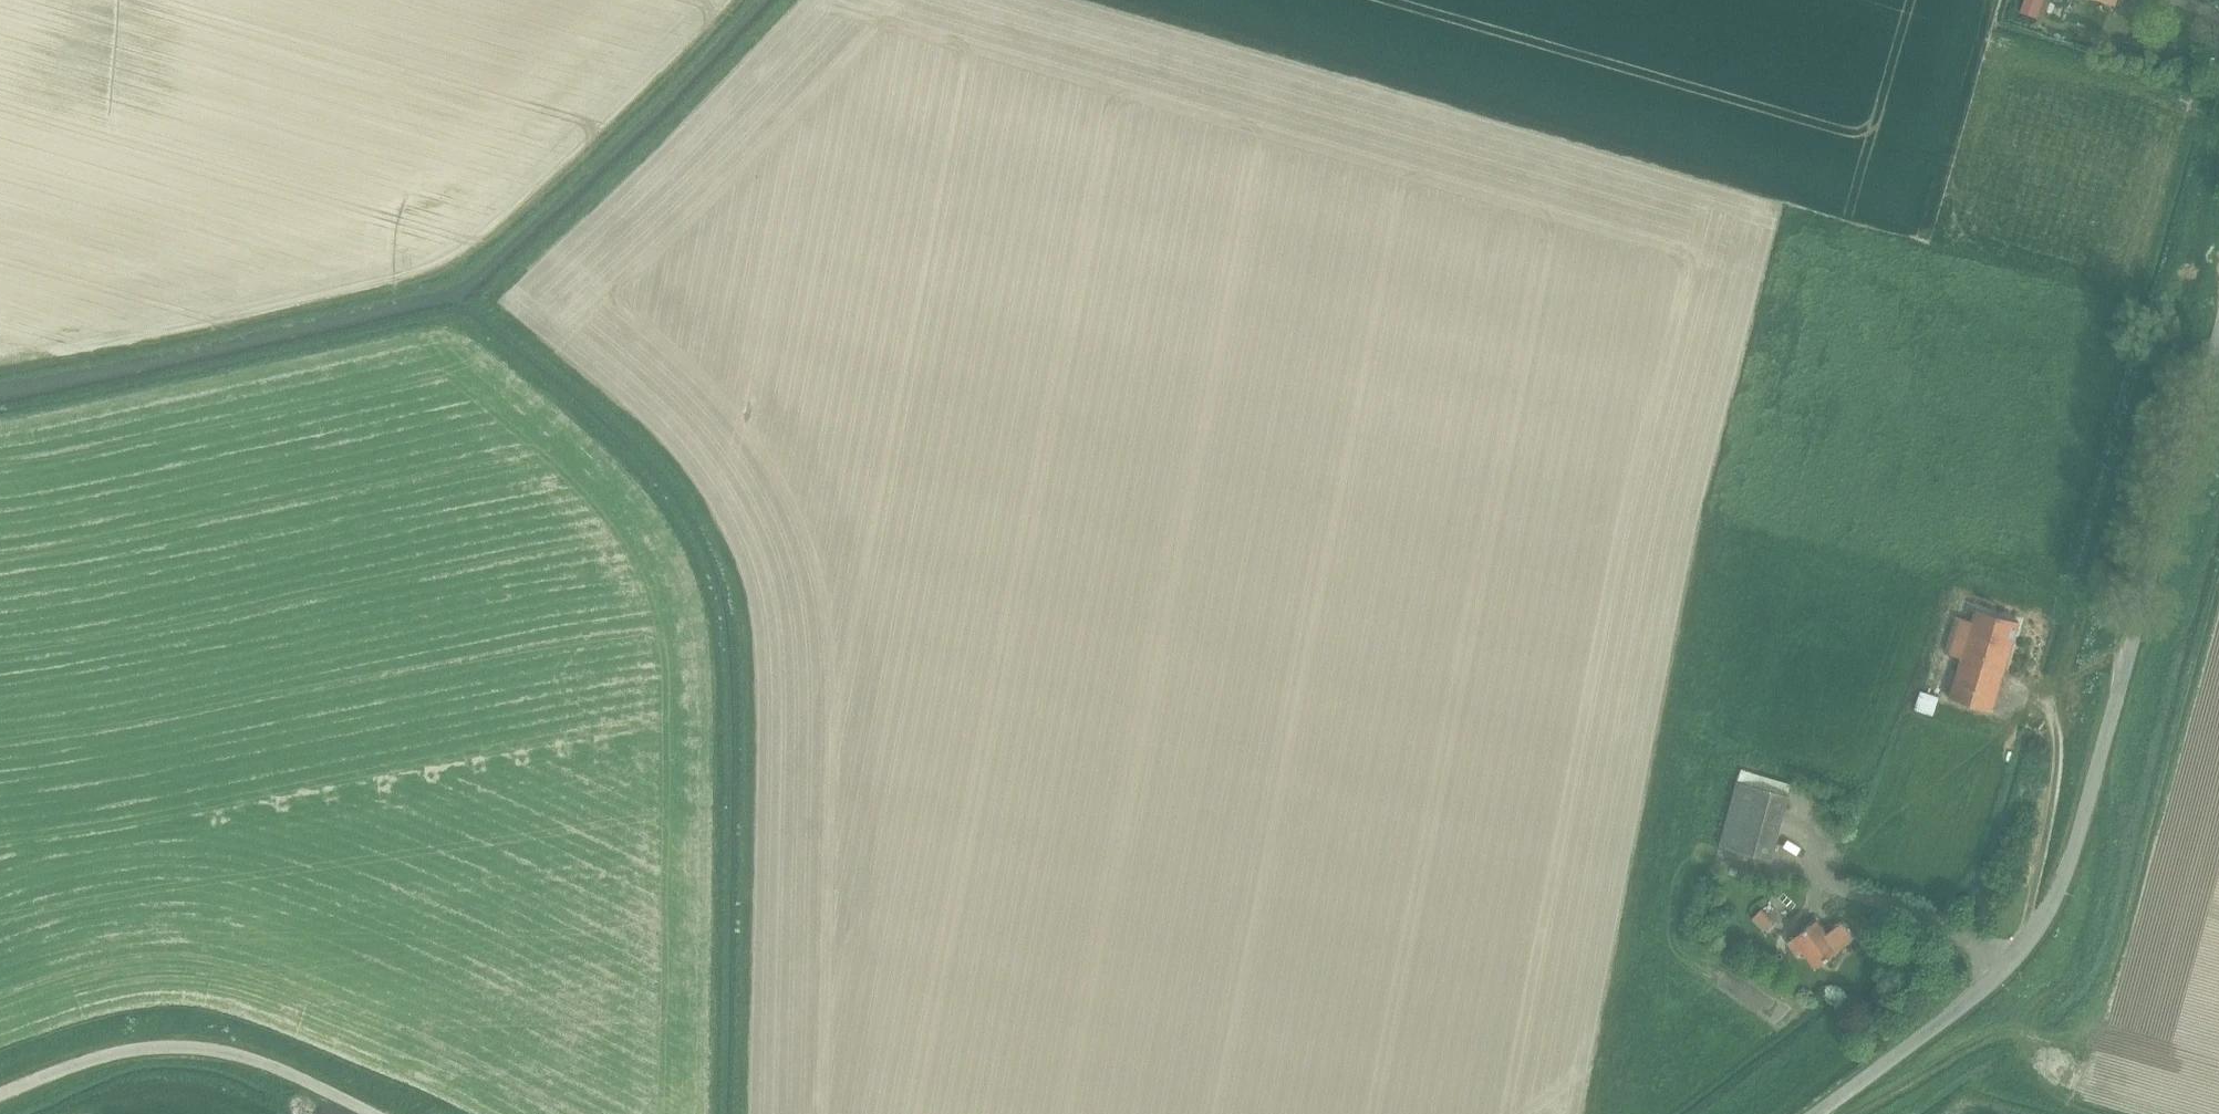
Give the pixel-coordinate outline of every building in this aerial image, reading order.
[(2042,1),(2039,0),(2026,0),(2022,14),(2036,19),(2042,1)] [(1949,698),(1971,705),(1992,711),(2018,622),(1976,609),(1972,621),(1956,617),(1946,652),(1962,657),(1949,698)] [(1737,768),(1719,846),(1773,858),(1790,784),(1737,768)] [(1781,924),(1794,913),(1782,898),(1769,909),(1781,924)] [(1854,938),(1874,930),(1866,912),(1846,920),(1854,938)] [(1788,942),(1790,944),(1798,955),(1803,951),(1815,968),(1839,951),(1838,950),(1854,938),(1842,922),(1826,934),(1816,921),(1788,942)]
